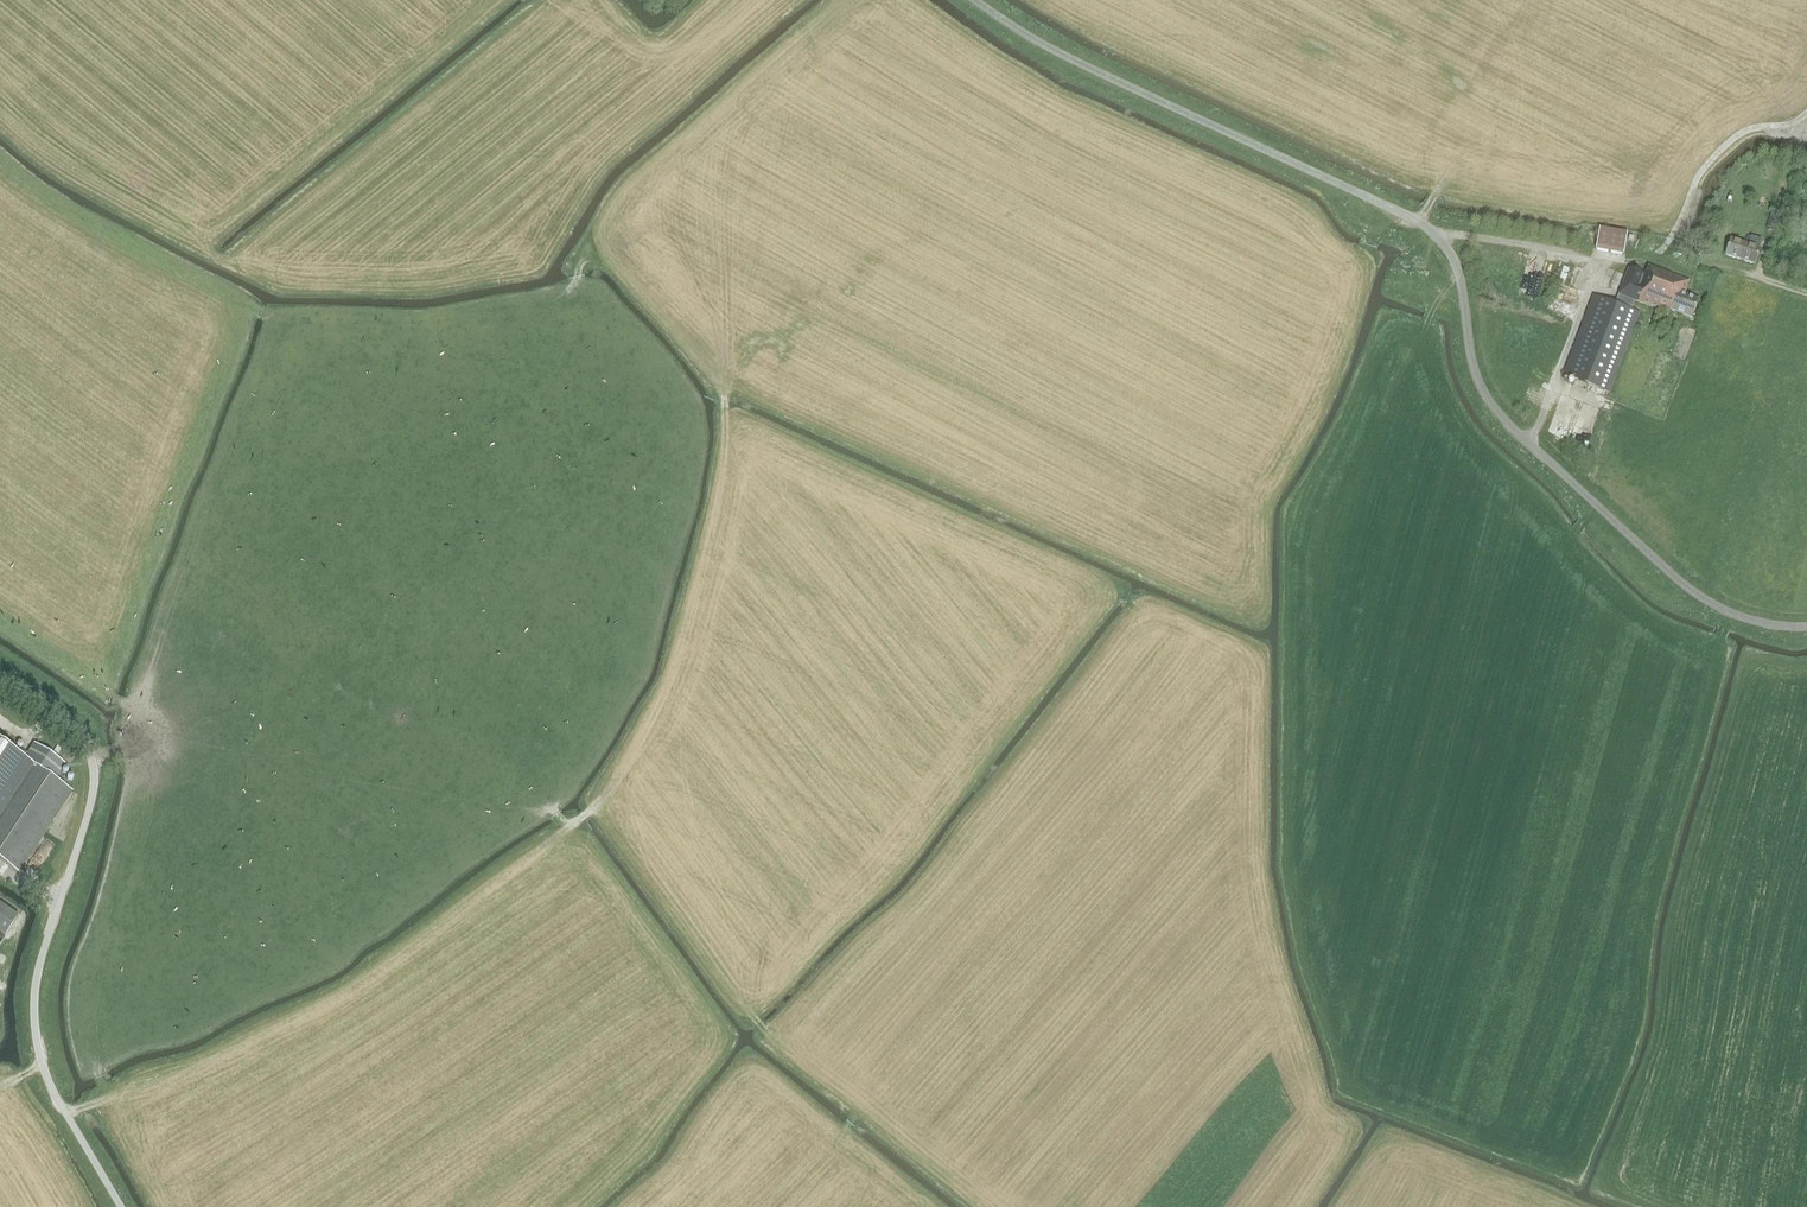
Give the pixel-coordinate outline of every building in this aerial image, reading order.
[(1772,211),(1767,227),(1777,230),(1782,214),(1772,211)] [(1595,250),(1624,255),(1628,232),(1599,227),(1595,250)] [(1726,255),(1740,259),(1745,243),(1742,242),(1745,234),(1735,231),(1734,230),(1731,239),(1726,255)] [(1748,244),(1745,243),(1740,259),(1755,264),(1760,248),(1759,248),(1762,239),(1751,236),(1748,244)] [(1645,274),(1629,267),(1617,298),(1615,304),(1593,295),(1592,298),(1564,375),(1610,392),(1639,312),(1631,309),(1634,300),(1668,313),(1669,309),(1692,318),(1699,300),(1684,294),(1689,280),(1649,265),(1645,274)] [(18,872),(72,790),(55,779),(65,764),(33,743),(26,754),(0,737),(0,860),(18,872)] [(5,936),(18,917),(0,904),(0,933),(5,936)]
